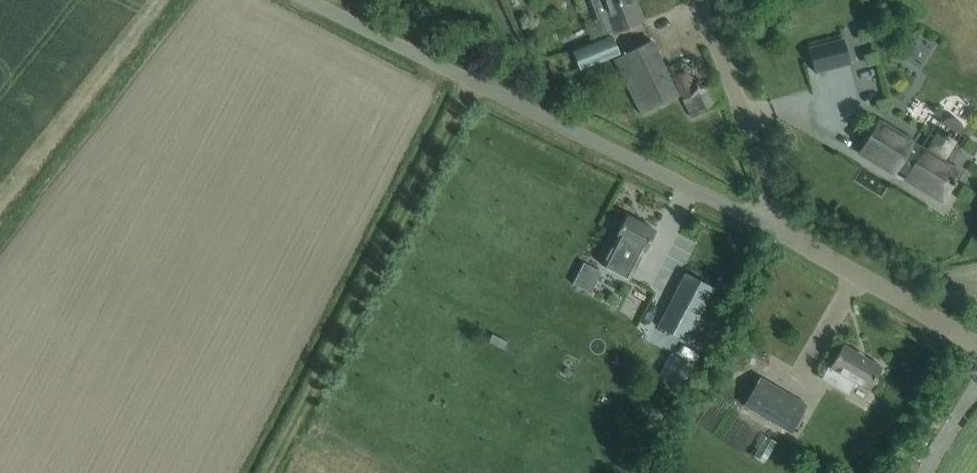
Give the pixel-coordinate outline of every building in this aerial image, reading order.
[(641,19),(634,0),(590,0),(603,34),(613,30),(613,31),(641,19)] [(618,52),(611,36),(573,51),(579,68),(618,52)] [(650,40),(613,58),(640,114),(678,95),(650,40)] [(807,49),(814,72),(826,68),(819,45),(807,49)] [(667,66),(691,117),(722,103),(714,86),(715,85),(715,84),(714,85),(698,51),(667,66)] [(878,120),(859,152),(893,173),(897,168),(907,174),(905,178),(941,200),(951,184),(953,185),(955,181),(953,179),(959,171),(912,142),(913,141),(912,140),(918,130),(885,111),(879,121),(878,120)] [(627,215),(616,237),(615,236),(601,264),(628,279),(629,277),(628,277),(642,250),(643,251),(654,229),(627,215)] [(604,286),(621,290),(622,283),(606,279),(608,271),(588,266),(582,292),(601,296),(604,286)] [(687,339),(690,341),(710,303),(706,301),(713,287),(685,272),(657,326),(686,340),(687,339)] [(842,344),(829,367),(823,377),(848,391),(854,381),(868,389),(882,367),(842,344)] [(684,388),(694,365),(676,357),(666,380),(684,388)] [(807,405),(759,377),(742,404),(791,432),(807,405)] [(771,465),(783,445),(773,439),(761,459),(771,465)]
